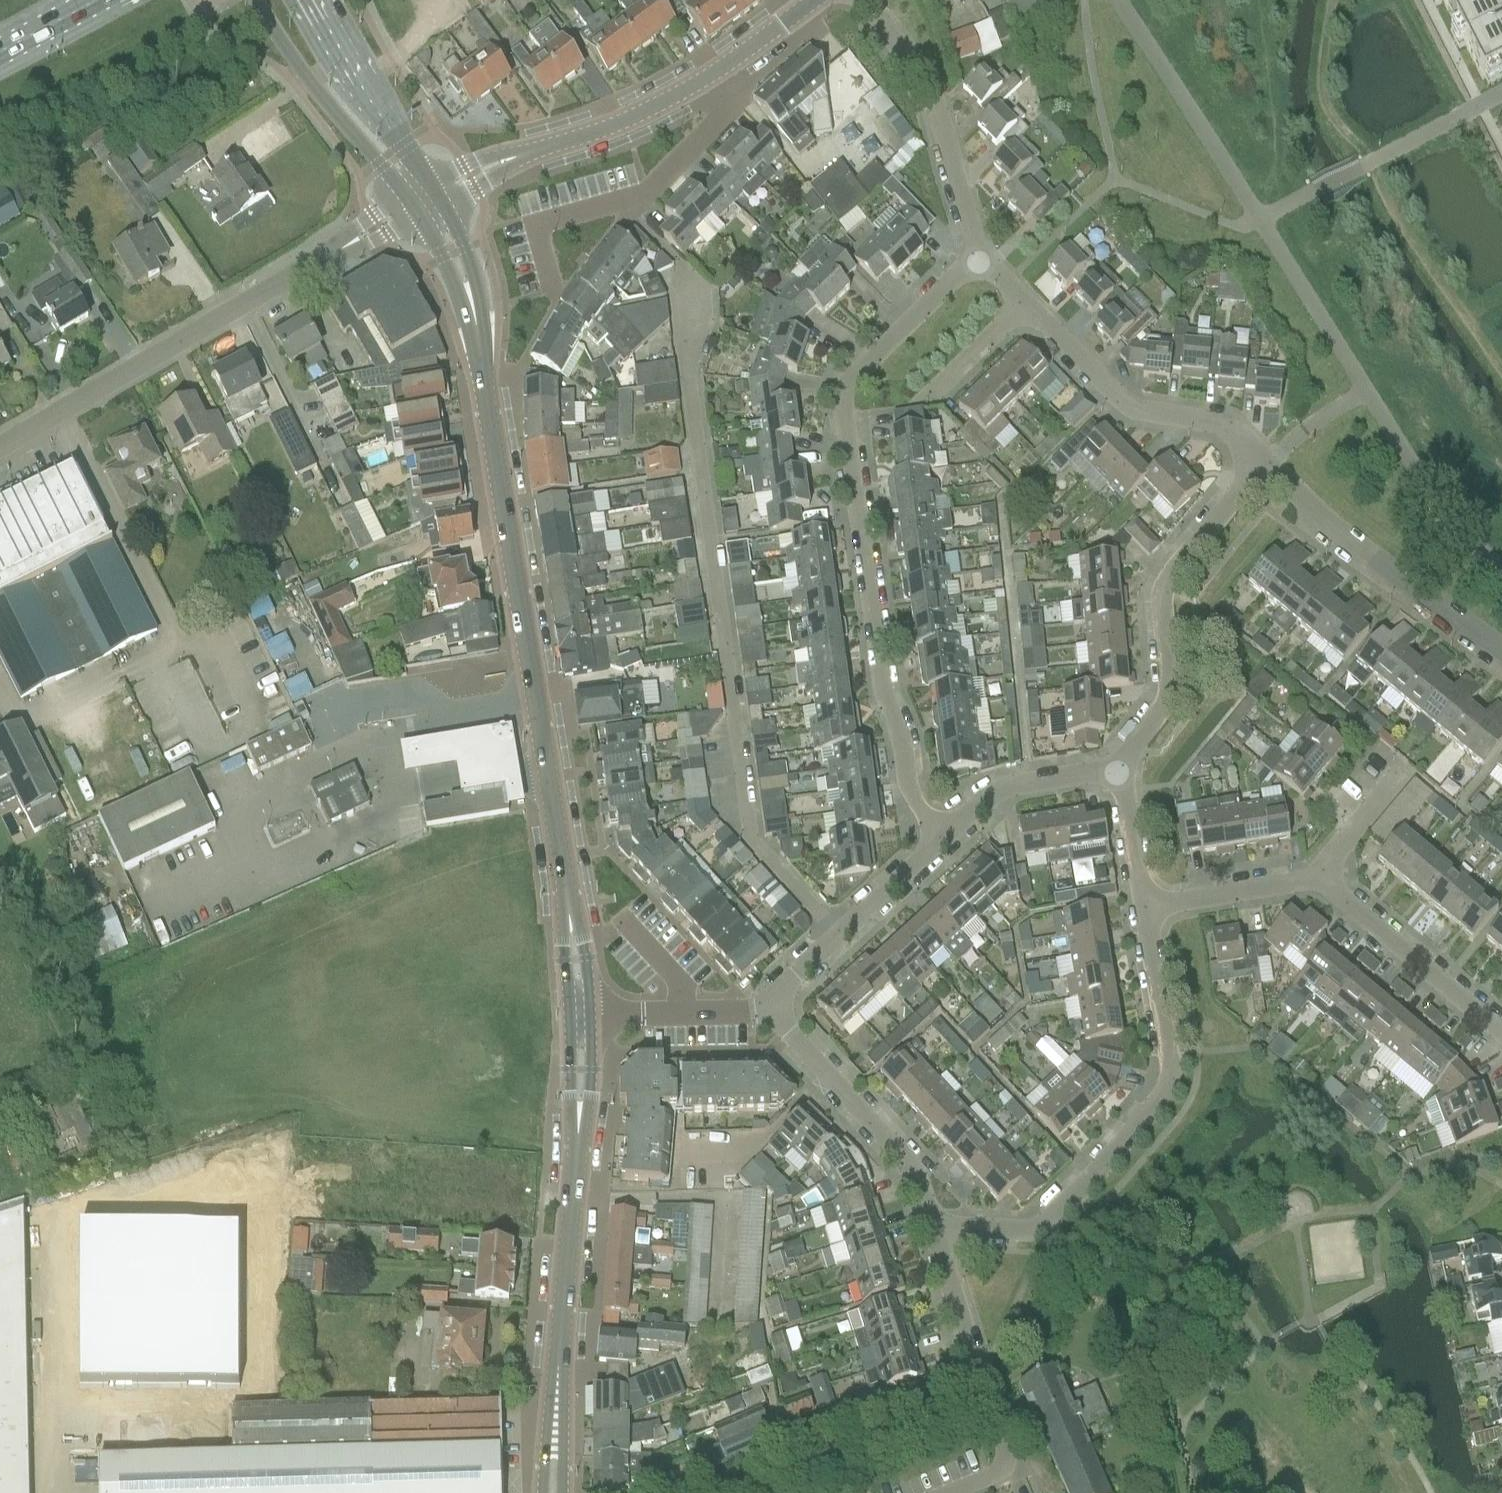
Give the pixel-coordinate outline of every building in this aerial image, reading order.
[(481,8),(493,0),(475,0),(481,8)] [(567,7),(575,17),(576,16),(584,27),(587,31),(578,38),(587,49),(588,51),(607,75),(623,62),(592,21),(584,11),(576,0),(567,7)] [(627,0),(619,0),(616,2),(628,17),(620,24),(639,49),(656,36),(627,0)] [(656,36),(672,23),(654,0),(651,0),(644,5),(640,0),(627,0),(656,36)] [(686,13),(707,42),(707,43),(725,30),(703,0),(676,0),(686,13)] [(725,30),(742,17),(729,0),(703,0),(725,30)] [(742,17),(760,4),(757,0),(729,0),(742,17)] [(1052,0),(1004,0),(1011,10),(1021,32),(1053,1),(1052,0)] [(1483,82),(1501,72),(1501,0),(1441,0),(1483,82)] [(475,13),(464,21),(481,45),(475,49),(481,58),(470,66),(490,93),(510,79),(498,64),(501,62),(492,50),(499,45),(487,29),(475,13)] [(612,30),(600,15),(592,21),(623,62),(639,49),(620,24),(612,30)] [(1009,16),(991,25),(1000,42),(1018,33),(1009,16)] [(549,23),(539,29),(545,38),(534,45),(543,56),(563,84),(583,69),(572,54),(574,52),(565,40),(562,42),(549,23)] [(971,29),(947,38),(955,63),(980,54),(971,29)] [(563,84),(543,56),(531,65),(519,50),(512,55),(523,71),(521,73),(530,85),(532,83),(544,98),(563,84)] [(826,87),(823,67),(809,51),(808,52),(781,75),(763,90),(762,91),(753,99),(754,101),(775,128),(776,130),(777,129),(800,156),(814,144),(808,137),(809,136),(802,128),(807,124),(796,112),(826,87)] [(490,93),(470,66),(463,72),(453,59),(442,68),(445,72),(451,81),(448,83),(457,95),(460,93),(471,108),(490,93)] [(416,60),(406,68),(405,69),(428,99),(440,90),(416,60)] [(999,107),(1014,93),(1031,76),(1027,63),(1020,65),(1023,77),(1017,82),(1013,77),(1010,80),(1002,72),(994,80),(984,69),(980,73),(972,81),(965,88),(963,90),(989,117),(999,107)] [(832,133),(827,98),(811,103),(812,115),(813,136),(832,133)] [(1008,118),(999,107),(989,117),(978,128),(996,147),(1002,141),(1010,149),(1014,146),(1015,145),(1022,138),(1029,131),(1021,123),(1025,119),(1016,110),(1008,118)] [(766,169),(780,156),(761,129),(758,126),(756,129),(758,131),(747,142),(741,136),(728,149),(753,174),(762,165),(766,169)] [(103,130),(79,145),(85,155),(109,140),(103,130)] [(838,224),(868,199),(899,172),(923,148),(915,138),(897,155),(882,170),(875,163),(854,183),(840,164),(808,188),(838,224)] [(157,165),(143,144),(142,143),(125,154),(141,176),(157,165)] [(1010,149),(992,166),(1011,185),(1008,188),(1016,196),(1030,183),(1039,173),(1044,169),(1036,161),(1040,157),(1031,148),(1025,155),(1015,145),(1014,146),(1010,149)] [(197,148),(171,165),(142,185),(150,197),(180,177),(205,160),(197,148)] [(744,183),(753,174),(728,149),(715,162),(721,169),(711,180),(708,177),(706,179),(733,204),(749,188),(744,183)] [(150,197),(142,185),(120,154),(106,163),(146,220),(159,211),(150,197)] [(213,178),(230,203),(211,217),(219,228),(240,214),(268,195),(257,180),(254,183),(238,160),(213,178)] [(690,187),(677,200),(702,225),(704,223),(707,226),(714,219),(716,221),(717,221),(733,204),(706,179),(705,180),(708,183),(697,194),(690,187)] [(1039,226),(1069,197),(1061,188),(1054,195),(1045,187),(1039,193),(1030,183),(1016,196),(1007,204),(1026,223),(1031,218),(1039,226)] [(0,194),(0,226),(17,216),(3,192),(0,194)] [(823,209),(810,193),(801,203),(812,216),(823,209)] [(895,217),(879,233),(880,234),(884,239),(908,265),(922,251),(913,242),(924,231),(927,234),(929,232),(906,209),(913,202),(905,193),(897,202),(904,209),(895,217)] [(715,237),(702,225),(677,200),(665,213),(671,219),(660,231),(657,229),(655,231),(682,256),(698,238),(706,246),(715,237)] [(644,259),(639,254),(649,245),(634,228),(623,240),(616,234),(603,251),(634,278),(634,279),(635,278),(638,281),(639,283),(647,279),(635,270),(644,259)] [(114,252),(119,262),(136,290),(160,276),(153,265),(168,256),(152,230),(114,252)] [(884,239),(880,234),(854,260),(876,283),(878,281),(875,278),(886,268),(896,277),(908,265),(884,239)] [(832,246),(815,264),(807,255),(798,264),(811,277),(836,302),(849,290),(840,280),(851,269),(853,272),(855,270),(841,256),(832,246)] [(60,254),(80,289),(93,281),(73,247),(60,254)] [(1067,250),(1048,269),(1066,288),(1072,282),(1080,290),(1099,272),(1091,264),(1095,260),(1086,251),(1078,259),(1068,249),(1067,250)] [(621,294),(634,278),(603,251),(589,268),(613,289),(621,294)] [(655,261),(654,275),(672,267),(660,255),(655,261)] [(323,300),(343,334),(350,330),(374,373),(435,361),(445,359),(434,330),(436,328),(414,292),(417,290),(406,270),(382,265),(323,300)] [(1219,265),(1217,277),(1216,289),(1216,298),(1247,301),(1222,265),(1219,265)] [(608,295),(613,289),(589,268),(577,284),(605,309),(606,309),(619,306),(608,295)] [(1121,287),(1112,278),(1103,268),(1099,272),(1080,290),(1074,296),(1093,314),(1098,309),(1106,317),(1115,309),(1123,300),(1124,299),(1116,291),(1121,287)] [(647,279),(639,283),(640,286),(644,297),(646,296),(645,293),(659,286),(654,275),(647,279)] [(836,302),(811,277),(802,286),(797,281),(776,302),(801,317),(813,306),(822,316),(836,302)] [(1216,289),(1217,277),(1209,277),(1204,288),(1216,289)] [(57,280),(30,296),(40,313),(45,309),(50,318),(54,324),(50,326),(56,335),(59,333),(60,334),(88,318),(73,292),(66,296),(57,280)] [(664,302),(614,313),(606,309),(605,309),(577,284),(559,308),(587,331),(592,324),(606,337),(607,339),(605,342),(613,351),(612,353),(619,361),(620,359),(623,362),(667,322),(664,302)] [(663,294),(659,286),(645,293),(646,296),(644,297),(645,301),(663,298),(663,294)] [(1106,317),(1094,328),(1113,347),(1119,341),(1127,350),(1135,342),(1146,331),(1156,321),(1148,312),(1141,319),(1132,310),(1123,300),(1115,309),(1106,317)] [(776,302),(763,340),(770,342),(803,354),(808,338),(796,334),(801,317),(776,302)] [(587,331),(559,308),(548,327),(562,334),(561,338),(576,346),(576,345),(575,345),(580,335),(583,336),(584,336),(586,337),(595,347),(606,337),(592,324),(587,331)] [(13,328),(0,309),(0,336),(13,328)] [(1211,347),(1212,335),(1186,332),(1186,326),(1183,322),(1175,321),(1173,339),(1172,352),(1170,371),(1181,372),(1181,373),(1192,374),(1191,380),(1207,382),(1207,379),(1211,347)] [(275,339),(297,377),(326,360),(304,322),(275,339)] [(559,376),(576,346),(561,338),(562,334),(548,327),(530,360),(559,376)] [(1170,371),(1172,352),(1158,351),(1159,340),(1147,339),(1148,333),(1146,331),(1135,342),(1127,350),(1119,357),(1125,363),(1129,363),(1129,367),(1144,368),(1143,378),(1157,380),(1157,384),(1166,385),(1166,381),(1169,381),(1170,371)] [(1244,389),(1247,364),(1249,345),(1222,342),(1218,336),(1212,335),(1211,347),(1207,379),(1218,380),(1218,383),(1228,384),(1228,390),(1244,392),(1244,389)] [(796,373),(803,354),(770,342),(765,356),(759,354),(749,382),(749,383),(778,385),(784,369),(796,373)] [(1022,347),(1006,362),(1031,389),(1032,388),(1040,397),(1055,383),(1047,374),(1047,373),(1022,347)] [(9,366),(2,355),(3,354),(1,351),(0,351),(0,372),(9,366)] [(619,361),(612,353),(601,362),(607,373),(619,361)] [(224,404),(234,424),(260,411),(259,409),(267,405),(245,360),(215,375),(220,387),(219,387),(222,391),(223,391),(228,402),(224,404)] [(449,401),(446,384),(445,375),(437,376),(435,361),(374,373),(354,377),(361,391),(387,391),(391,411),(396,410),(406,408),(449,401)] [(611,383),(601,362),(588,368),(598,389),(611,383)] [(1031,389),(1006,362),(991,377),(1016,404),(1031,389)] [(1270,366),(1247,364),(1244,389),(1255,391),(1254,404),(1280,407),(1284,368),(1270,366)] [(634,371),(637,392),(676,386),(673,366),(634,371)] [(528,386),(523,386),(524,408),(574,406),(574,395),(558,394),(558,385),(549,375),(529,373),(528,386)] [(1016,404),(991,377),(974,393),(1000,419),(1016,404)] [(313,389),(319,401),(340,390),(334,378),(313,389)] [(781,402),(778,385),(749,383),(753,411),(761,410),(762,423),(760,423),(760,424),(796,418),(794,400),(781,402)] [(678,404),(676,386),(642,391),(644,409),(678,404)] [(346,402),(340,390),(319,401),(325,413),(346,402)] [(631,393),(617,395),(617,402),(617,414),(617,426),(617,440),(617,442),(625,442),(625,440),(631,440),(631,393)] [(1000,419),(974,393),(959,408),(971,421),(963,429),(972,438),(991,457),(999,449),(993,442),(1008,428),(1000,419)] [(1095,411),(1080,395),(1058,417),(1074,433),(1095,411)] [(238,452),(225,427),(209,435),(192,400),(160,415),(180,455),(197,447),(199,452),(200,451),(208,467),(238,452)] [(450,403),(449,401),(406,408),(396,410),(399,425),(392,426),(393,436),(439,428),(438,422),(443,421),(440,405),(450,403)] [(353,415),(346,402),(325,413),(331,425),(353,415)] [(574,427),(574,406),(524,408),(524,428),(559,427),(574,427)] [(288,411),(272,419),(299,475),(315,467),(288,411)] [(895,432),(892,432),(895,454),(937,448),(942,448),(939,426),(924,428),(922,411),(893,415),(895,432)] [(605,414),(605,426),(617,426),(617,414),(605,414)] [(359,428),(353,415),(331,425),(338,439),(359,428)] [(799,437),(796,418),(760,424),(760,423),(749,425),(751,438),(757,437),(760,459),(758,459),(758,460),(788,456),(786,439),(799,437)] [(1093,472),(1119,447),(1103,431),(1101,433),(1092,424),(1051,465),(1059,473),(1076,455),(1093,472)] [(617,440),(617,426),(604,426),(604,441),(617,440)] [(559,435),(559,427),(524,428),(524,450),(560,448),(580,446),(580,435),(559,435)] [(439,429),(439,428),(393,436),(395,446),(403,445),(406,462),(415,460),(448,453),(446,437),(440,438),(439,430),(443,430),(444,430),(444,428),(443,428),(443,429),(439,429)] [(966,444),(972,438),(963,429),(957,435),(966,444)] [(109,443),(120,465),(122,464),(124,469),(110,476),(108,471),(106,473),(126,512),(145,502),(138,487),(150,481),(146,472),(160,465),(144,432),(132,439),(129,433),(109,443)] [(1057,432),(1050,439),(1058,447),(1065,440),(1057,432)] [(972,438),(966,444),(975,453),(981,447),(972,438)] [(346,454),(338,439),(323,446),(330,460),(340,456),(346,454)] [(1058,447),(1050,439),(1042,447),(1050,455),(1058,447)] [(590,451),(603,450),(602,442),(590,443),(590,451)] [(580,447),(580,446),(560,448),(524,450),(525,452),(526,451),(529,473),(547,471),(547,470),(563,468),(562,459),(589,456),(588,446),(580,447)] [(1050,455),(1042,447),(1035,454),(1042,462),(1050,455)] [(1108,488),(1134,462),(1119,447),(1093,472),(1108,488)] [(938,457),(937,448),(895,454),(898,475),(926,471),(926,472),(933,471),(931,458),(938,457)] [(458,451),(448,453),(415,460),(417,474),(410,476),(412,485),(458,476),(457,470),(462,469),(458,451)] [(676,452),(674,453),(643,457),(646,480),(679,475),(676,452)] [(352,478),(340,456),(330,460),(342,485),(353,481),(352,478)] [(791,473),(788,456),(758,460),(758,459),(741,462),(741,463),(742,470),(744,481),(751,480),(753,496),(773,494),(806,489),(804,471),(791,473)] [(1157,499),(1184,473),(1168,457),(1148,477),(1149,477),(1142,484),(1143,485),(1156,498),(1157,499)] [(1149,477),(1148,477),(1134,462),(1108,488),(1123,504),(1136,492),(1143,485),(1142,484),(1149,477)] [(101,529),(103,527),(99,519),(102,515),(92,506),(76,474),(75,474),(72,468),(20,495),(0,505),(0,660),(21,700),(156,632),(111,543),(109,544),(101,529)] [(566,491),(563,468),(547,470),(547,471),(529,473),(532,497),(560,494),(566,493),(566,491)] [(985,475),(994,484),(1000,478),(991,469),(985,475)] [(928,484),(926,472),(926,471),(898,475),(892,476),(893,482),(887,483),(889,498),(937,492),(936,483),(928,484)] [(1200,490),(1184,473),(1157,499),(1174,515),(1200,490)] [(458,477),(458,476),(419,483),(424,507),(427,506),(430,522),(435,520),(462,515),(460,504),(467,503),(464,485),(459,485),(458,478),(462,478),(463,478),(463,476),(462,476),(462,477),(458,477)] [(1008,487),(1000,478),(994,484),(1003,493),(1008,487)] [(353,481),(342,485),(350,501),(361,496),(353,481)] [(644,488),(647,507),(684,502),(681,482),(644,488)] [(809,508),(806,489),(773,494),(774,506),(767,507),(770,532),(802,527),(801,525),(798,525),(796,510),(809,508)] [(938,500),(937,492),(889,498),(892,514),(897,513),(898,518),(932,514),(931,501),(938,500)] [(589,516),(594,516),(591,495),(567,499),(561,500),(534,504),(538,525),(589,517),(589,516)] [(639,497),(628,499),(630,511),(641,509),(639,497)] [(687,521),(684,502),(647,507),(651,528),(661,526),(687,521)] [(995,505),(980,508),(982,529),(988,528),(997,527),(995,505)] [(353,507),(339,514),(345,526),(360,555),(373,548),(353,507)] [(469,514),(462,515),(435,520),(440,551),(460,547),(459,544),(474,541),(472,530),(473,527),(472,519),(469,516),(469,514)] [(934,527),(932,514),(898,518),(899,525),(893,525),(895,540),(943,534),(942,526),(934,527)] [(589,517),(538,525),(541,546),(592,538),(589,517)] [(690,543),(687,521),(661,526),(665,547),(690,543)] [(1159,546),(1146,534),(1135,521),(1123,533),(1131,541),(1149,559),(1160,548),(1159,546)] [(998,540),(997,527),(988,528),(989,541),(998,540)] [(827,538),(826,532),(806,535),(790,537),(792,551),(786,552),(787,559),(787,560),(829,554),(835,553),(832,538),(827,538)] [(1123,548),(1131,541),(1123,533),(1115,540),(1108,548),(1109,549),(1123,548)] [(944,543),(943,534),(895,540),(897,557),(903,556),(904,561),(939,557),(937,543),(944,543)] [(1060,545),(1060,534),(1049,535),(1049,546),(1060,545)] [(592,538),(541,546),(545,567),(606,557),(603,536),(592,538)] [(1030,548),(1040,547),(1039,536),(1029,537),(1030,548)] [(745,544),(724,547),(727,568),(748,565),(745,544)] [(1264,598),(1302,553),(1294,546),(1282,561),(1273,555),(1248,585),(1264,598)] [(1280,612),(1305,581),(1298,575),(1311,560),(1302,553),(1264,598),(1280,612)] [(832,575),(829,554),(787,560),(788,568),(795,567),(796,580),(832,575)] [(1023,556),(1012,557),(1015,578),(1025,577),(1023,556)] [(1079,560),(1081,582),(1118,579),(1117,567),(1122,566),(1122,556),(1079,560)] [(606,557),(545,567),(548,587),(597,579),(595,568),(608,566),(606,557)] [(940,570),(939,557),(904,561),(905,568),(899,569),(901,583),(948,577),(947,569),(940,570)] [(991,560),(992,571),(1001,570),(1000,560),(991,560)] [(292,562),(274,571),(281,585),(299,576),(292,562)] [(697,583),(694,563),(672,567),(675,586),(697,583)] [(748,565),(727,568),(730,590),(751,587),(748,565)] [(420,588),(421,588),(421,590),(423,592),(425,594),(429,596),(432,596),(435,596),(438,613),(443,612),(443,615),(478,608),(478,603),(480,601),(479,595),(476,593),(475,589),(468,590),(464,568),(448,571),(448,569),(430,572),(430,574),(418,576),(420,588)] [(1002,584),(1001,570),(992,571),(993,585),(1002,584)] [(648,571),(607,578),(608,586),(650,579),(648,571)] [(1280,612),(1272,622),(1287,635),(1296,625),(1334,579),(1325,572),(1313,587),(1305,581),(1280,612)] [(833,581),(832,575),(796,580),(798,594),(792,594),(793,603),(835,597),(841,596),(839,580),(833,581)] [(944,587),(949,587),(948,577),(901,583),(903,599),(909,599),(910,605),(945,601),(944,587)] [(1025,577),(1015,578),(1016,588),(1026,587),(1025,577)] [(582,602),(581,591),(605,587),(603,578),(597,579),(548,587),(551,607),(584,602),(584,601),(582,602)] [(1119,591),(1118,579),(1081,582),(1083,603),(1083,604),(1125,600),(1125,591),(1119,591)] [(1312,638),(1337,608),(1329,601),(1342,586),(1334,579),(1296,625),(1312,638)] [(700,604),(697,583),(675,586),(671,587),(675,608),(700,604)] [(350,645),(334,612),(353,604),(344,586),(308,602),(331,652),(350,645)] [(751,587),(730,590),(733,611),(754,608),(751,587)] [(1031,592),(1016,593),(1018,610),(1028,609),(1033,608),(1031,592)] [(838,617),(835,597),(793,603),(794,611),(802,610),(803,622),(838,617)] [(609,619),(639,614),(651,612),(650,605),(649,604),(603,611),(601,599),(584,601),(584,602),(551,607),(555,628),(609,619)] [(1328,652),(1366,606),(1357,599),(1344,614),(1337,608),(1312,638),(1328,652)] [(1126,609),(1125,600),(1083,604),(1083,603),(1071,604),(1073,625),(1084,624),(1085,625),(1122,622),(1121,610),(1126,609)] [(945,601),(910,605),(913,625),(913,626),(956,621),(955,613),(947,614),(945,601)] [(995,603),(996,616),(1006,614),(1004,602),(995,603)] [(701,605),(700,604),(675,608),(679,634),(707,630),(703,605),(701,605)] [(1373,612),(1366,606),(1328,652),(1343,665),(1369,634),(1361,627),(1373,612)] [(754,608),(733,611),(736,633),(749,631),(761,629),(758,608),(754,608)] [(459,615),(460,616),(441,621),(422,626),(400,633),(405,647),(444,636),(447,650),(496,641),(491,609),(459,615)] [(1030,630),(1028,609),(1018,610),(1020,631),(1030,630)] [(1243,622),(1233,613),(1225,624),(1235,632),(1243,622)] [(643,636),(639,614),(609,619),(555,628),(554,628),(557,649),(605,642),(614,641),(643,636)] [(1006,615),(997,616),(998,628),(1007,627),(1006,615)] [(805,636),(797,637),(799,646),(841,640),(847,639),(844,623),(839,624),(838,617),(803,622),(805,636)] [(956,629),(956,621),(913,626),(913,625),(907,626),(909,642),(915,642),(916,648),(919,648),(950,643),(950,642),(948,630),(956,629)] [(1123,634),(1122,622),(1085,625),(1086,647),(1129,643),(1129,634),(1123,634)] [(1373,678),(1411,633),(1402,626),(1390,641),(1382,635),(1348,676),(1364,689),(1373,678)] [(749,631),(736,633),(739,654),(764,650),(761,629),(749,631)] [(1033,652),(1031,641),(1030,630),(1020,631),(1021,642),(1022,653),(1033,652)] [(1388,691),(1414,661),(1407,655),(1419,640),(1411,633),(1373,678),(1388,691)] [(1252,645),(1260,651),(1266,644),(1258,637),(1252,645)] [(841,640),(799,646),(800,654),(808,653),(809,666),(844,661),(841,640)] [(371,674),(360,641),(350,645),(331,652),(345,682),(371,674)] [(607,673),(609,669),(605,642),(557,649),(562,680),(607,673)] [(957,642),(950,642),(950,643),(919,648),(919,653),(917,653),(919,669),(968,663),(967,655),(959,656),(957,642)] [(1130,652),(1129,643),(1086,647),(1088,667),(1087,668),(1126,665),(1125,653),(1130,652)] [(1267,658),(1273,650),(1266,644),(1260,651),(1267,658)] [(1009,645),(1000,646),(1001,658),(1010,657),(1009,645)] [(764,650),(739,654),(742,675),(755,673),(754,664),(765,662),(764,650)] [(1035,673),(1034,662),(1033,652),(1022,653),(1023,663),(1024,674),(1035,673)] [(1404,705),(1442,659),(1433,652),(1421,667),(1414,661),(1388,691),(1404,705)] [(640,664),(636,653),(617,660),(621,672),(640,664)] [(1010,657),(1001,658),(1002,671),(1012,670),(1010,657)] [(1420,718),(1445,687),(1438,681),(1450,666),(1442,659),(1404,705),(1420,718)] [(847,682),(844,661),(809,666),(795,668),(797,688),(805,687),(805,688),(847,682)] [(970,683),(968,663),(919,669),(921,685),(927,684),(928,690),(934,689),(934,688),(962,684),(968,683),(970,683)] [(1305,675),(1289,663),(1282,671),(1298,684),(1305,675)] [(1087,668),(1078,668),(1080,690),(1100,688),(1100,690),(1133,687),(1132,677),(1127,677),(1126,665),(1087,668)] [(755,673),(742,675),(745,696),(769,693),(767,679),(756,680),(755,673)] [(1036,683),(1035,673),(1024,674),(1025,684),(1036,683)] [(1243,695),(1248,700),(1256,706),(1274,684),(1261,673),(1243,695)] [(1436,731),(1474,685),(1465,678),(1453,693),(1445,687),(1420,718),(1436,731)] [(1321,692),(1304,679),(1299,686),(1315,699),(1321,692)] [(850,703),(847,682),(805,688),(806,696),(813,695),(815,708),(850,703)] [(644,723),(643,713),(640,692),(640,688),(639,683),(626,685),(615,686),(615,688),(615,692),(599,694),(573,697),(578,731),(589,730),(604,728),(640,723),(644,723)] [(724,683),(707,686),(711,711),(728,709),(724,683)] [(972,699),(970,683),(968,683),(962,684),(934,688),(934,689),(937,710),(978,704),(977,698),(972,699)] [(1452,744),(1477,714),(1469,707),(1482,692),(1474,685),(1436,731),(1452,744)] [(1013,700),(1012,688),(1004,689),(1005,701),(1013,700)] [(1101,701),(1100,690),(1100,688),(1080,690),(1063,691),(1065,714),(1107,710),(1107,701),(1101,701)] [(1352,704),(1336,691),(1328,700),(1345,713),(1351,706),(1352,704)] [(770,706),(769,693),(745,696),(748,717),(761,716),(759,707),(770,706)] [(1014,712),(1013,700),(1005,701),(1006,713),(1014,712)] [(1243,724),(1257,707),(1256,706),(1248,700),(1234,716),(1243,724)] [(1038,701),(1027,702),(1028,717),(1039,716),(1038,701)] [(850,710),(850,703),(815,708),(817,721),(810,722),(811,730),(858,724),(856,709),(850,710)] [(979,712),(978,704),(937,710),(931,711),(933,726),(939,726),(940,732),(974,727),(972,713),(979,712)] [(1501,716),(1501,709),(1497,704),(1484,720),(1477,714),(1452,744),(1468,757),(1501,716)] [(1366,718),(1351,706),(1345,713),(1360,725),(1366,718)] [(1108,719),(1107,710),(1065,714),(1067,736),(1074,736),(1075,752),(1097,750),(1096,734),(1104,733),(1103,720),(1108,719)] [(1385,726),(1370,713),(1366,718),(1360,725),(1375,738),(1381,731),(1385,726)] [(677,735),(678,744),(698,742),(705,741),(721,718),(720,714),(689,718),(691,733),(677,735)] [(1344,750),(1316,726),(1318,724),(1307,714),(1289,734),(1292,737),(1292,736),(1334,771),(1340,764),(1336,760),(1344,750)] [(773,722),(762,723),(761,716),(748,717),(751,740),(775,736),(773,722)] [(1039,716),(1028,717),(1030,732),(1040,731),(1039,716)] [(1228,741),(1243,724),(1234,716),(1219,734),(1228,741)] [(1468,757),(1483,770),(1501,748),(1501,735),(1501,733),(1501,732),(1501,716),(1468,757)] [(300,724),(246,749),(251,759),(258,774),(312,749),(300,724)] [(861,740),(858,724),(811,730),(812,739),(814,752),(821,751),(855,746),(855,741),(861,740)] [(976,739),(974,727),(940,732),(941,738),(935,739),(937,754),(984,747),(983,739),(976,739)] [(11,786),(34,834),(66,818),(50,787),(62,782),(38,735),(27,741),(21,729),(0,740),(0,791),(11,786)] [(605,744),(606,754),(643,749),(641,729),(605,733),(605,729),(597,730),(599,745),(605,744)] [(1008,731),(1009,743),(1018,742),(1017,730),(1008,731)] [(1381,731),(1375,738),(1391,751),(1396,744),(1381,731)] [(513,734),(401,751),(405,782),(457,774),(461,801),(502,795),(504,812),(524,809),(513,734)] [(1228,741),(1219,734),(1214,740),(1223,747),(1228,741)] [(776,749),(775,736),(751,740),(754,760),(767,758),(766,751),(776,749)] [(1230,753),(1223,747),(1214,740),(1201,755),(1210,763),(1231,760),(1230,753)] [(699,751),(698,742),(678,744),(680,754),(699,751)] [(1019,755),(1018,742),(1009,743),(1010,756),(1019,755)] [(1334,771),(1299,742),(1285,759),(1316,784),(1324,774),(1328,778),(1334,771)] [(855,746),(821,751),(822,764),(827,763),(828,771),(876,765),(874,750),(868,751),(867,744),(855,746)] [(986,756),(984,747),(937,754),(939,769),(945,768),(946,775),(981,770),(979,756),(986,756)] [(643,749),(606,754),(600,755),(602,766),(594,767),(595,774),(651,767),(652,767),(650,748),(643,749)] [(1308,793),(1316,784),(1285,759),(1278,753),(1278,752),(1273,748),(1258,765),(1264,770),(1275,779),(1291,792),(1306,805),(1312,797),(1308,793)] [(1211,769),(1210,763),(1201,755),(1195,763),(1204,770),(1211,769)] [(784,763),(768,766),(767,758),(754,760),(757,782),(786,777),(784,763)] [(1264,770),(1258,765),(1256,763),(1249,772),(1257,779),(1264,770)] [(878,781),(876,765),(828,771),(829,781),(825,781),(826,794),(873,787),(872,782),(878,781)] [(654,787),(651,767),(595,774),(596,786),(605,785),(606,794),(643,789),(654,787)] [(1268,787),(1275,779),(1264,770),(1257,779),(1259,788),(1268,787)] [(702,772),(683,774),(684,783),(704,781),(702,772)] [(189,775),(98,818),(123,872),(214,829),(189,775)] [(786,777),(757,782),(759,797),(760,803),(780,800),(779,791),(787,790),(786,777)] [(707,801),(704,781),(684,783),(686,804),(707,801)] [(1433,796),(1415,781),(1408,789),(1426,804),(1433,796)] [(1460,793),(1447,783),(1440,792),(1452,802),(1460,793)] [(874,794),(873,787),(826,794),(827,807),(833,807),(834,814),(882,808),(880,793),(874,794)] [(422,807),(425,827),(487,816),(488,817),(508,815),(503,789),(450,798),(450,803),(422,807)] [(647,809),(643,789),(606,794),(608,807),(600,808),(601,818),(608,817),(637,811),(647,809)] [(1426,804),(1408,789),(1401,797),(1420,812),(1426,804)] [(343,791),(335,795),(345,817),(353,813),(343,791)] [(1420,812),(1401,797),(1395,804),(1413,820),(1420,812)] [(1488,806),(1478,797),(1469,808),(1479,816),(1488,806)] [(785,821),(785,816),(783,801),(780,802),(780,800),(760,803),(763,825),(785,821)] [(1246,847),(1240,810),(1238,800),(1217,803),(1218,814),(1226,857),(1235,855),(1234,849),(1246,847)] [(707,801),(686,804),(685,804),(687,818),(708,808),(707,801)] [(1441,818),(1449,810),(1439,801),(1432,810),(1441,818)] [(1226,857),(1218,814),(1217,803),(1194,806),(1196,818),(1176,821),(1182,853),(1201,850),(1202,855),(1216,853),(1217,858),(1226,857)] [(1284,803),(1261,807),(1268,849),(1278,848),(1277,843),(1290,840),(1284,803)] [(1413,820),(1395,804),(1389,812),(1407,827),(1413,820)] [(1268,849),(1261,807),(1240,810),(1246,847),(1258,845),(1259,851),(1268,849)] [(694,829),(710,815),(708,813),(708,808),(687,818),(688,822),(694,829)] [(882,808),(834,814),(837,835),(863,832),(863,833),(869,832),(879,831),(878,824),(884,824),(882,808)] [(650,818),(647,809),(637,811),(608,817),(609,826),(617,825),(618,835),(616,835),(618,851),(651,835),(650,835),(649,833),(655,830),(653,818),(650,818)] [(1459,818),(1449,810),(1441,818),(1451,827),(1459,818)] [(1407,827),(1389,812),(1382,820),(1401,835),(1403,832),(1407,827)] [(1084,813),(1062,816),(1068,853),(1107,847),(1103,820),(1085,823),(1084,813)] [(716,822),(710,815),(694,829),(701,836),(716,822)] [(1068,853),(1062,816),(1041,820),(1047,857),(1048,867),(1070,864),(1068,853)] [(66,818),(56,823),(62,833),(72,828),(66,818)] [(1047,857),(1041,820),(1018,824),(1024,860),(1047,857)] [(1401,835),(1382,820),(1376,827),(1394,843),(1401,835)] [(787,836),(786,828),(785,821),(763,825),(765,839),(775,837),(776,843),(788,842),(787,836)] [(1478,839),(1486,830),(1476,821),(1468,830),(1478,839)] [(1394,843),(1376,827),(1369,835),(1388,850),(1394,843)] [(1488,848),(1496,839),(1486,830),(1478,839),(1488,848)] [(659,860),(671,850),(664,843),(659,831),(650,835),(651,835),(618,851),(629,863),(631,861),(638,868),(632,874),(638,881),(659,860)] [(870,837),(869,832),(863,833),(863,832),(837,835),(830,836),(828,836),(830,852),(822,853),(823,861),(873,854),(871,837),(870,837)] [(1394,875),(1419,846),(1403,832),(1401,835),(1394,843),(1388,850),(1378,862),(1394,875)] [(721,859),(737,845),(732,839),(716,853),(721,859)] [(800,840),(788,842),(776,843),(777,846),(778,845),(780,856),(789,866),(803,864),(800,840)] [(744,852),(737,845),(721,859),(728,867),(744,852)] [(1410,888),(1434,859),(1419,846),(1394,875),(1410,888)] [(988,848),(961,873),(992,906),(1002,897),(1017,895),(1014,880),(1016,880),(1014,869),(1013,869),(1010,853),(996,856),(988,848)] [(658,890),(685,865),(671,850),(659,860),(638,881),(645,888),(651,883),(658,890)] [(874,869),(873,854),(823,861),(825,869),(831,869),(836,907),(866,880),(865,877),(869,877),(868,869),(874,869)] [(1425,902),(1450,872),(1434,859),(1410,888),(1425,902)] [(666,911),(699,880),(685,865),(658,890),(665,899),(659,904),(666,911)] [(1024,867),(1014,869),(1016,880),(1018,879),(1021,897),(1031,896),(1027,877),(1026,878),(1024,867)] [(749,889),(765,875),(759,869),(743,883),(749,889)] [(1441,915),(1466,885),(1450,872),(1425,902),(1441,915)] [(992,906),(961,873),(943,889),(949,895),(950,894),(970,915),(976,921),(992,906)] [(755,897),(771,883),(771,882),(765,875),(749,889),(755,897)] [(713,895),(712,894),(699,880),(666,911),(672,918),(678,912),(685,920),(713,895)] [(1457,928),(1482,899),(1466,885),(1441,915),(1457,928)] [(693,942),(727,910),(726,909),(735,901),(721,886),(712,894),(713,895),(685,920),(693,929),(686,934),(693,942)] [(1103,899),(1101,889),(1075,893),(1077,904),(1103,899)] [(1077,904),(1075,893),(1053,897),(1055,907),(1077,904)] [(950,894),(949,895),(934,908),(967,944),(984,930),(976,921),(970,915),(950,894)] [(777,919),(792,905),(787,899),(771,913),(777,919)] [(1498,912),(1482,899),(1457,928),(1473,941),(1498,912)] [(713,951),(741,925),(750,917),(735,901),(726,909),(727,910),(693,942),(699,948),(705,943),(713,951)] [(799,912),(792,905),(777,919),(783,926),(799,912)] [(110,908),(79,921),(85,936),(82,937),(85,946),(84,946),(89,959),(93,957),(94,961),(127,947),(110,908)] [(972,949),(967,944),(934,908),(918,923),(949,956),(956,963),(972,949)] [(1103,931),(1100,909),(1080,912),(1064,915),(1068,937),(1103,931)] [(1302,924),(1301,923),(1289,913),(1267,940),(1263,937),(1253,939),(1256,960),(1257,962),(1266,961),(1265,954),(1270,948),(1282,958),(1289,950),(1288,949),(1298,938),(1294,934),(1302,924)] [(1308,914),(1301,923),(1302,924),(1294,934),(1298,938),(1288,949),(1289,950),(1309,967),(1323,951),(1326,948),(1318,941),(1327,930),(1308,914)] [(1031,943),(1029,932),(1029,929),(1028,922),(1018,930),(1018,934),(1020,944),(1031,943)] [(1501,955),(1501,922),(1486,942),(1501,955)] [(928,965),(944,950),(918,923),(902,937),(928,965)] [(720,971),(754,940),(741,925),(713,951),(720,959),(714,964),(720,971)] [(1107,952),(1103,931),(1068,937),(1071,958),(1107,952)] [(1233,977),(1250,974),(1252,988),(1261,986),(1257,962),(1256,960),(1243,962),(1238,931),(1212,935),(1217,969),(1231,967),(1233,977)] [(741,982),(778,948),(763,932),(754,940),(720,971),(727,979),(733,973),(741,982)] [(1340,949),(1347,940),(1338,933),(1331,942),(1340,949)] [(999,937),(1001,948),(1012,946),(1010,936),(999,937)] [(902,937),(886,952),(911,980),(919,989),(936,974),(928,965),(902,937)] [(1033,953),(1031,943),(1020,944),(1022,955),(1033,953)] [(1012,946),(1001,948),(1003,963),(1014,961),(1012,946)] [(1307,1005),(1340,966),(1323,951),(1309,967),(1302,975),(1299,979),(1294,985),(1287,992),(1305,1007),(1307,1005)] [(911,980),(886,952),(870,967),(869,968),(889,989),(894,995),(911,980)] [(1110,973),(1107,952),(1071,958),(1071,959),(1075,979),(1110,973)] [(1365,970),(1372,961),(1364,954),(1356,963),(1365,970)] [(1266,961),(1257,962),(1261,986),(1272,984),(1268,960),(1266,961)] [(869,968),(870,967),(865,961),(849,975),(874,1003),(889,989),(869,968)] [(1381,968),(1372,961),(1365,970),(1373,977),(1381,968)] [(1324,1018),(1356,979),(1340,966),(1307,1005),(1324,1019),(1324,1018)] [(1114,995),(1110,973),(1075,979),(1065,981),(1065,982),(1068,1000),(1069,1002),(1078,1000),(1114,995)] [(874,1003),(849,975),(833,990),(858,1018),(874,1003)] [(1026,976),(1027,987),(1038,985),(1036,975),(1026,976)] [(1349,1022),(1373,993),(1356,979),(1324,1018),(1340,1032),(1348,1022),(1349,1022)] [(1397,998),(1405,989),(1397,982),(1389,991),(1397,998)] [(1049,983),(1038,985),(1040,996),(1051,994),(1049,983)] [(1040,996),(1038,985),(1027,987),(1029,997),(1040,996)] [(1406,1005),(1414,996),(1405,989),(1397,998),(1406,1005)] [(858,1018),(833,990),(816,1006),(841,1033),(858,1018)] [(1366,1036),(1389,1007),(1373,993),(1349,1022),(1366,1036)] [(1014,995),(1007,1003),(1014,1011),(1022,1003),(1014,995)] [(1118,1016),(1114,995),(1078,1000),(1082,1022),(1118,1016)] [(973,1010),(981,1019),(994,1006),(986,997),(973,1010)] [(931,1003),(923,1010),(915,1018),(923,1025),(938,1011),(931,1003)] [(994,1006),(981,1019),(989,1027),(1002,1015),(994,1006)] [(1383,1050),(1406,1021),(1389,1007),(1366,1036),(1381,1049),(1383,1050)] [(1431,1026),(1438,1017),(1430,1010),(1422,1019),(1431,1026)] [(1019,1016),(1011,1024),(1018,1032),(1026,1024),(1019,1016)] [(1121,1038),(1118,1016),(1082,1022),(1085,1043),(1078,1044),(1080,1054),(1097,1062),(1120,1068),(1124,1054),(1121,1038)] [(1447,1024),(1438,1017),(1431,1026),(1439,1033),(1447,1024)] [(915,1018),(907,1025),(914,1033),(923,1025),(915,1018)] [(1389,1075),(1422,1035),(1406,1021),(1383,1050),(1381,1049),(1372,1060),(1389,1075)] [(981,1024),(965,1039),(973,1048),(989,1033),(981,1024)] [(1263,1024),(1252,1038),(1262,1046),(1273,1032),(1263,1024)] [(948,1030),(939,1038),(946,1046),(955,1038),(948,1030)] [(1046,1040),(1046,1030),(1039,1031),(1033,1034),(1039,1038),(1046,1040)] [(1002,1032),(995,1039),(1002,1047),(1010,1040),(1002,1032)] [(1026,1040),(1037,1051),(1043,1044),(1033,1034),(1026,1040)] [(1406,1089),(1439,1049),(1422,1035),(1389,1075),(1406,1089)] [(962,1045),(955,1038),(946,1046),(953,1054),(962,1045)] [(1279,1038),(1266,1054),(1284,1068),(1297,1052),(1279,1038)] [(1464,1054),(1472,1045),(1463,1038),(1456,1047),(1464,1054)] [(892,1039),(884,1046),(891,1055),(899,1047),(892,1039)] [(1002,1047),(995,1039),(987,1046),(994,1054),(1002,1047)] [(891,1096),(923,1067),(914,1057),(923,1049),(916,1042),(880,1076),(889,1086),(885,1089),(891,1096)] [(870,1059),(870,1064),(875,1070),(883,1062),(891,1055),(884,1046),(876,1054),(870,1059)] [(1441,1095),(1467,1078),(1455,1065),(1457,1064),(1439,1049),(1416,1076),(1433,1091),(1435,1088),(1441,1095)] [(1115,1089),(1120,1068),(1097,1062),(1080,1054),(1074,1061),(1082,1070),(1066,1085),(1094,1117),(1102,1110),(1098,1106),(1108,1097),(1107,1096),(1115,1089)] [(778,1114),(796,1095),(768,1068),(767,1068),(767,1066),(663,1068),(663,1061),(637,1061),(637,1068),(636,1068),(625,1079),(625,1080),(620,1080),(620,1106),(626,1106),(626,1121),(624,1153),(628,1154),(627,1168),(622,1168),(621,1182),(669,1186),(675,1115),(778,1114)] [(1298,1062),(1290,1071),(1301,1079),(1308,1070),(1298,1062)] [(976,1077),(984,1070),(977,1063),(969,1070),(976,1077)] [(909,1108),(937,1082),(923,1067),(891,1096),(897,1103),(901,1099),(909,1108)] [(991,1078),(984,1070),(976,1077),(983,1085),(991,1078)] [(1489,1111),(1481,1090),(1479,1091),(1467,1078),(1441,1095),(1425,1106),(1434,1131),(1447,1126),(1489,1111)] [(920,1128),(952,1099),(937,1082),(909,1108),(918,1117),(914,1121),(920,1128)] [(1501,1094),(1501,1082),(1493,1086),(1497,1096),(1501,1094)] [(1329,1083),(1320,1094),(1335,1107),(1344,1095),(1329,1083)] [(1066,1085),(1050,1099),(1074,1127),(1084,1118),(1088,1122),(1094,1117),(1066,1085)] [(1040,1089),(1024,1104),(1062,1146),(1070,1139),(1066,1135),(1074,1127),(1050,1099),(1040,1089)] [(998,1102),(1005,1110),(1013,1103),(1006,1095),(998,1102)] [(1335,1107),(1351,1120),(1352,1119),(1361,1109),(1344,1095),(1335,1107)] [(938,1140),(966,1114),(952,1099),(920,1128),(926,1135),(930,1131),(938,1140)] [(47,1143),(56,1139),(75,1130),(84,1150),(96,1144),(77,1102),(51,1115),(49,1111),(35,1118),(47,1143)] [(1020,1110),(1013,1103),(1005,1110),(1012,1118),(1020,1110)] [(1361,1109),(1352,1119),(1351,1120),(1368,1134),(1381,1119),(1364,1105),(1361,1109)] [(808,1106),(768,1148),(782,1161),(783,1160),(784,1161),(823,1121),(808,1106)] [(1497,1133),(1489,1111),(1447,1126),(1455,1148),(1497,1133)] [(949,1159),(981,1131),(966,1114),(938,1140),(947,1149),(943,1153),(949,1159)] [(819,1154),(834,1137),(829,1131),(831,1129),(823,1121),(792,1152),(807,1166),(814,1159),(819,1154)] [(769,1127),(768,1127),(764,1123),(752,1124),(752,1132),(764,1132),(769,1127)] [(1032,1141),(1040,1134),(1034,1127),(1026,1134),(1032,1141)] [(968,1171),(995,1147),(981,1131),(949,1159),(956,1166),(960,1163),(968,1171)] [(1036,1145),(1043,1137),(1040,1134),(1032,1141),(1036,1145)] [(819,1154),(813,1160),(819,1166),(828,1180),(862,1159),(859,1155),(844,1141),(841,1144),(834,1137),(819,1154)] [(978,1191),(1010,1162),(995,1147),(968,1171),(976,1181),(972,1185),(978,1191)] [(1407,1164),(1419,1160),(1415,1150),(1399,1156),(1407,1164)] [(1060,1176),(1069,1167),(1057,1155),(1048,1164),(1060,1176)] [(1010,1162),(978,1191),(985,1198),(989,1195),(998,1204),(1009,1194),(1023,1209),(1045,1188),(1016,1156),(1010,1162)] [(862,1159),(828,1180),(837,1195),(841,1202),(842,1203),(870,1194),(867,1185),(871,1184),(865,1164),(862,1159)] [(751,1164),(738,1178),(753,1192),(754,1192),(762,1184),(767,1179),(751,1164)] [(762,1184),(754,1192),(764,1192),(764,1191),(769,1190),(774,1194),(789,1190),(790,1188),(773,1172),(767,1179),(762,1184)] [(789,1190),(773,1195),(776,1204),(791,1199),(789,1190)] [(763,1206),(764,1192),(754,1192),(753,1192),(750,1192),(742,1192),(741,1205),(763,1206)] [(873,1203),(870,1194),(842,1203),(841,1202),(820,1208),(826,1228),(838,1224),(880,1212),(877,1202),(873,1203)] [(25,1249),(24,1200),(0,1208),(0,1251),(25,1249)] [(762,1220),(763,1206),(741,1205),(740,1219),(762,1220)] [(688,1224),(688,1220),(689,1206),(656,1207),(655,1221),(672,1223),(688,1224)] [(711,1208),(689,1206),(688,1220),(710,1221),(711,1208)] [(775,1213),(778,1222),(793,1218),(790,1209),(775,1213)] [(884,1225),(880,1212),(838,1224),(844,1244),(882,1233),(880,1226),(884,1225)] [(612,1215),(609,1248),(631,1250),(633,1229),(643,1230),(644,1218),(633,1217),(612,1215)] [(796,1226),(793,1218),(778,1222),(781,1231),(796,1226)] [(761,1233),(762,1220),(740,1219),(739,1232),(761,1233)] [(710,1234),(710,1221),(688,1220),(688,1224),(687,1233),(710,1234)] [(686,1253),(688,1224),(672,1223),(671,1246),(673,1246),(673,1252),(686,1253)] [(79,1228),(79,1388),(239,1388),(239,1228),(79,1228)] [(389,1231),(388,1251),(436,1254),(437,1234),(389,1231)] [(761,1247),(761,1233),(739,1232),(738,1246),(761,1247)] [(709,1247),(710,1234),(687,1233),(687,1242),(687,1246),(709,1247)] [(892,1251),(889,1241),(885,1242),(882,1233),(844,1244),(832,1248),(838,1267),(850,1264),(892,1251)] [(293,1241),(292,1253),(307,1254),(308,1241),(293,1241)] [(801,1257),(796,1242),(781,1247),(783,1253),(786,1262),(801,1257)] [(1483,1242),(1471,1244),(1474,1256),(1462,1259),(1467,1283),(1492,1278),(1489,1266),(1501,1263),(1498,1251),(1483,1242)] [(477,1259),(476,1273),(514,1275),(516,1257),(512,1257),(513,1247),(462,1243),(461,1257),(477,1259)] [(609,1248),(606,1281),(629,1283),(630,1267),(650,1269),(651,1257),(662,1257),(662,1245),(652,1245),(651,1252),(632,1250),(631,1250),(609,1248)] [(662,1245),(662,1257),(672,1258),(673,1252),(673,1246),(671,1246),(662,1245)] [(708,1261),(709,1247),(687,1246),(686,1253),(686,1259),(708,1261)] [(760,1260),(761,1247),(738,1246),(738,1259),(760,1260)] [(0,1251),(0,1278),(25,1275),(25,1249),(0,1251)] [(896,1263),(892,1251),(850,1264),(856,1283),(894,1271),(892,1265),(896,1263)] [(786,1262),(783,1253),(768,1258),(770,1267),(786,1262)] [(707,1274),(708,1261),(686,1259),(686,1263),(685,1272),(707,1274)] [(759,1274),(760,1260),(738,1259),(737,1273),(759,1274)] [(292,1261),(290,1293),(310,1295),(310,1294),(315,1294),(317,1264),(312,1263),(292,1261)] [(789,1271),(786,1262),(770,1267),(773,1276),(789,1271)] [(897,1281),(894,1271),(856,1283),(863,1305),(905,1292),(901,1280),(897,1281)] [(706,1287),(707,1274),(685,1272),(684,1285),(706,1287)] [(513,1293),(514,1275),(476,1273),(475,1285),(459,1284),(458,1292),(449,1291),(417,1288),(415,1302),(447,1305),(447,1295),(458,1296),(458,1299),(509,1303),(509,1293),(513,1293)] [(758,1287),(759,1274),(737,1273),(736,1286),(758,1287)] [(0,1278),(0,1304),(26,1302),(25,1275),(0,1278)] [(649,1277),(648,1289),(658,1290),(660,1278),(649,1277)] [(660,1278),(658,1290),(669,1291),(670,1279),(660,1278)] [(627,1304),(629,1283),(606,1281),(603,1314),(625,1316),(625,1315),(636,1316),(637,1304),(627,1304)] [(706,1300),(706,1287),(684,1285),(684,1298),(706,1300)] [(758,1301),(758,1287),(736,1286),(735,1300),(758,1301)] [(1500,1288),(1470,1294),(1477,1325),(1490,1322),(1491,1328),(1501,1325),(1501,1298),(1500,1288)] [(705,1313),(706,1300),(684,1298),(683,1312),(705,1313)] [(765,1302),(767,1311),(783,1306),(780,1298),(765,1302)] [(857,1313),(847,1316),(852,1335),(903,1319),(901,1312),(905,1311),(901,1299),(882,1305),(859,1312),(857,1313)] [(757,1315),(758,1301),(735,1300),(734,1313),(757,1315)] [(0,1304),(0,1331),(26,1329),(26,1302),(0,1304)] [(784,1309),(783,1306),(767,1311),(770,1320),(785,1315),(784,1309)] [(795,1306),(784,1309),(785,1315),(788,1329),(800,1326),(795,1306)] [(704,1326),(705,1313),(683,1312),(682,1325),(704,1326)] [(756,1328),(757,1315),(734,1313),(733,1327),(756,1328)] [(423,1317),(422,1332),(433,1333),(441,1334),(438,1368),(438,1371),(441,1371),(441,1378),(445,1378),(457,1379),(457,1372),(462,1372),(462,1370),(479,1371),(479,1370),(482,1370),(483,1367),(484,1359),(483,1356),(480,1356),(483,1322),(455,1320),(423,1317)] [(644,1318),(643,1330),(659,1332),(660,1320),(644,1318)] [(906,1329),(903,1319),(852,1335),(858,1354),(871,1350),(871,1351),(913,1337),(910,1328),(906,1329)] [(0,1331),(0,1358),(27,1355),(26,1329),(0,1331)] [(600,1332),(597,1363),(605,1363),(605,1375),(617,1375),(617,1377),(626,1377),(626,1365),(634,1366),(635,1353),(636,1346),(658,1348),(683,1350),(685,1331),(660,1329),(660,1333),(643,1331),(636,1331),(636,1336),(623,1334),(600,1332)] [(752,1358),(765,1356),(761,1329),(748,1331),(752,1358)] [(796,1333),(785,1337),(791,1356),(802,1353),(796,1333)] [(785,1337),(771,1342),(777,1361),(791,1356),(785,1337)] [(917,1350),(913,1337),(871,1351),(877,1370),(915,1358),(913,1351),(917,1350)] [(0,1358),(0,1384),(27,1382),(27,1355),(0,1358)] [(1475,1363),(1473,1355),(1453,1360),(1455,1368),(1475,1363)] [(794,1365),(791,1356),(777,1361),(780,1370),(794,1365)] [(918,1368),(915,1358),(877,1370),(863,1374),(870,1394),(872,1393),(876,1406),(906,1397),(903,1385),(925,1378),(922,1367),(918,1368)] [(594,1392),(590,1392),(590,1401),(594,1404),(594,1408),(590,1410),(590,1419),(594,1419),(627,1419),(627,1418),(683,1394),(671,1366),(627,1384),(626,1377),(617,1377),(617,1375),(605,1375),(606,1390),(594,1390),(594,1392)] [(753,1391),(772,1383),(766,1368),(747,1376),(753,1391)] [(1081,1430),(1108,1419),(1094,1387),(1067,1399),(1055,1370),(1019,1386),(1066,1492),(1109,1492),(1081,1430)] [(809,1381),(812,1391),(827,1386),(824,1376),(809,1381)] [(0,1384),(0,1411),(28,1408),(27,1382),(0,1384)] [(827,1386),(812,1391),(815,1399),(824,1427),(839,1423),(851,1419),(847,1408),(836,1411),(830,1394),(827,1386)] [(501,1401),(481,1401),(282,1406),(228,1407),(229,1454),(198,1455),(143,1456),(143,1417),(128,1417),(127,1388),(107,1389),(108,1457),(99,1457),(100,1492),(503,1492),(501,1401)] [(759,1393),(740,1401),(746,1415),(765,1407),(759,1393)] [(783,1408),(789,1421),(813,1412),(807,1398),(783,1408)] [(1489,1418),(1492,1427),(1501,1425),(1501,1399),(1495,1401),(1498,1416),(1489,1418)] [(739,1402),(724,1407),(729,1420),(744,1415),(739,1402)] [(0,1411),(0,1438),(28,1435),(28,1408),(0,1411)] [(713,1430),(720,1446),(767,1425),(760,1409),(713,1430)] [(661,1429),(660,1423),(652,1425),(627,1429),(627,1419),(594,1419),(594,1439),(627,1438),(652,1434),(652,1432),(661,1429)] [(773,1439),(767,1425),(720,1446),(726,1460),(773,1439)] [(652,1444),(652,1443),(665,1439),(661,1429),(652,1432),(652,1434),(627,1438),(594,1439),(594,1458),(627,1458),(627,1448),(652,1444)] [(1489,1433),(1472,1437),(1475,1450),(1492,1446),(1492,1444),(1489,1433)] [(0,1438),(0,1464),(29,1462),(28,1435),(0,1438)] [(650,1457),(627,1458),(594,1458),(594,1477),(650,1475),(650,1474),(650,1457)] [(0,1464),(0,1491),(29,1488),(29,1462),(0,1464)] [(661,1478),(660,1470),(650,1474),(650,1475),(594,1477),(595,1492),(648,1492),(664,1487),(661,1478)]
